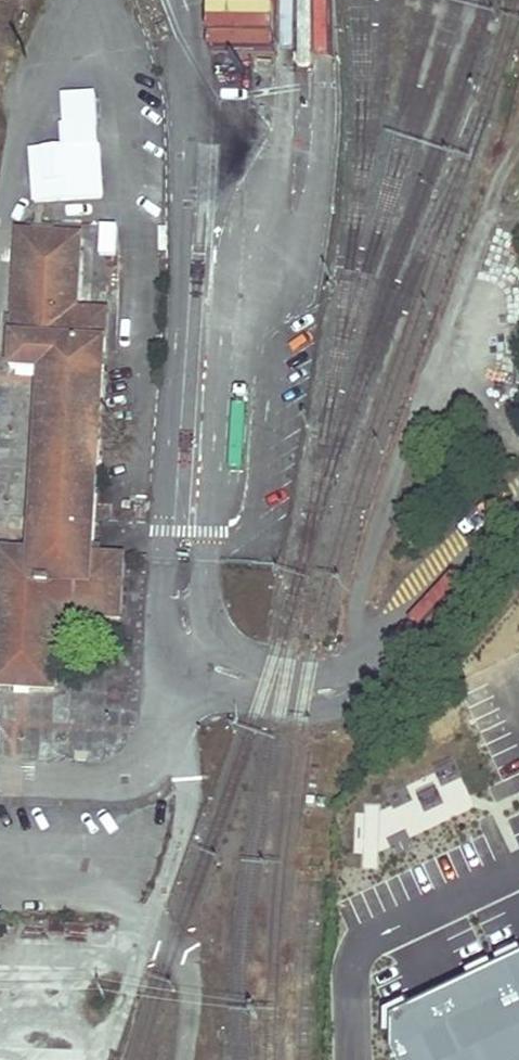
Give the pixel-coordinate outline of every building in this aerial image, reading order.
[(62,98),(64,148),(31,149),(33,202),(104,198),(101,146),(97,146),(95,96),(62,98)] [(108,313),(79,312),(83,238),(19,234),(11,370),(42,371),(31,552),(0,550),(0,688),(54,692),(58,617),(120,621),(124,557),(93,556),(108,313)] [(446,728),(484,846),(518,835),(518,705),(446,728)] [(379,1030),(393,1059),(518,1059),(518,965),(379,1030)]
